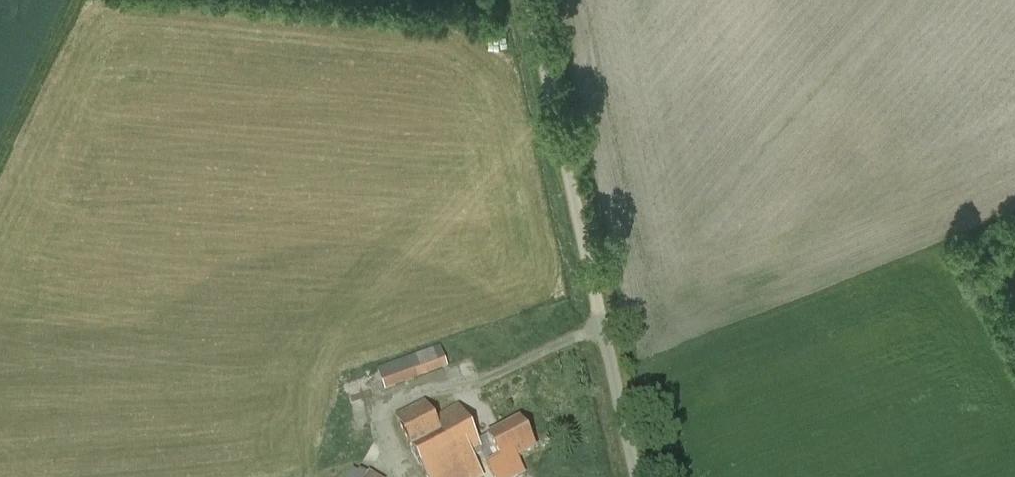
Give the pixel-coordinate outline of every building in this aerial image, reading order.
[(440,348),(377,369),(385,391),(448,369),(440,348)] [(425,476),(483,476),(472,459),(481,455),(493,476),(497,476),(519,466),(516,460),(535,450),(520,423),(488,440),(477,445),(458,407),(434,419),(425,403),(395,418),(425,476)]
